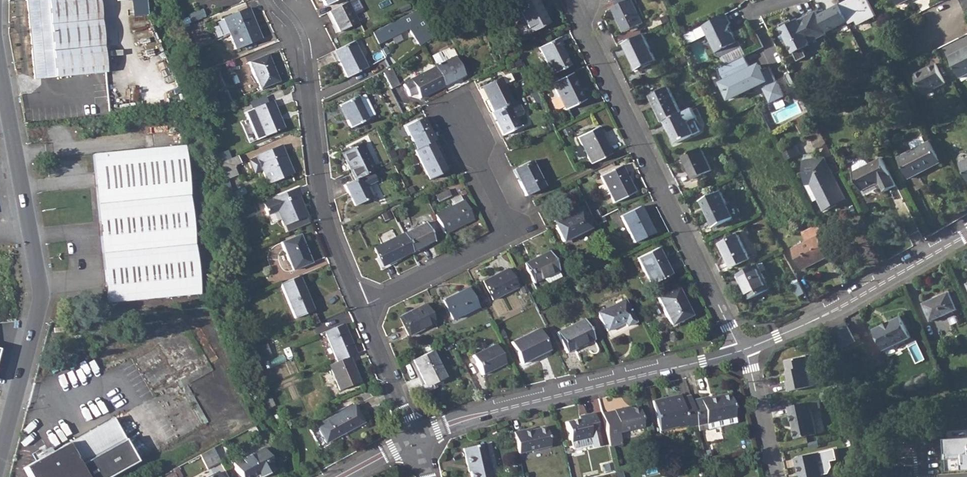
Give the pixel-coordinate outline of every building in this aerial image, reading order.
[(31,52),(53,51),(50,24),(100,20),(98,0),(26,0),(31,52)] [(149,14),(148,0),(131,0),(132,16),(149,14)] [(327,12),(337,32),(357,22),(353,15),(360,11),(354,0),(351,0),(329,11),(327,12)] [(514,7),(528,34),(549,24),(538,0),(528,0),(514,7)] [(618,4),(613,7),(625,32),(643,23),(632,0),(616,0),(618,4)] [(840,4),(849,21),(850,23),(856,20),(858,24),(877,15),(869,0),(848,0),(840,4)] [(849,21),(840,4),(818,14),(827,31),(849,21)] [(419,6),(372,31),(379,44),(411,27),(420,44),(436,36),(419,6)] [(248,8),(222,19),(235,49),(261,39),(248,8)] [(203,9),(189,14),(192,21),(205,16),(203,9)] [(818,14),(816,10),(793,22),(792,18),(780,24),(799,60),(808,56),(804,47),(810,44),(811,41),(827,32),(827,31),(818,14)] [(716,19),(704,25),(719,55),(722,56),(743,46),(740,40),(738,40),(730,25),(732,22),(727,14),(716,19)] [(53,51),(31,52),(34,79),(106,73),(100,20),(50,24),(53,51)] [(643,34),(625,43),(638,70),(644,67),(646,70),(651,67),(650,64),(657,61),(643,34)] [(558,38),(538,48),(551,75),(570,66),(560,47),(562,46),(558,38)] [(336,49),(333,51),(346,77),(365,68),(352,41),(336,49)] [(722,56),(719,55),(724,65),(735,60),(745,55),(747,54),(743,46),(722,56)] [(950,57),(960,78),(966,75),(966,48),(950,57)] [(276,82),(271,69),(273,68),(267,54),(249,62),(260,89),(276,82)] [(724,65),(718,68),(724,82),(723,82),(730,98),(764,82),(767,89),(772,101),(784,95),(779,84),(778,84),(771,68),(767,70),(768,72),(764,73),(763,71),(760,65),(751,69),(745,55),(735,60),(724,65)] [(453,56),(433,66),(434,68),(443,86),(464,76),(453,56)] [(936,63),(914,74),(924,93),(946,82),(936,63)] [(192,69),(195,76),(204,72),(202,65),(192,69)] [(402,85),(407,95),(415,91),(416,94),(419,99),(443,86),(434,68),(409,80),(409,81),(402,85)] [(390,70),(382,74),(390,89),(398,85),(390,70)] [(204,72),(195,76),(197,80),(206,77),(204,72)] [(786,75),(792,86),(796,84),(791,73),(786,75)] [(570,74),(551,83),(564,110),(583,101),(570,74)] [(499,78),(482,87),(488,100),(486,101),(491,113),(511,103),(499,78)] [(482,87),(480,88),(486,101),(488,100),(482,87)] [(651,96),(664,121),(665,121),(682,113),(669,87),(651,96)] [(356,97),(338,105),(350,128),(368,119),(367,117),(373,114),(368,104),(363,94),(357,98),(356,97)] [(251,109),(254,116),(262,137),(263,138),(284,129),(272,101),(251,109)] [(491,113),(489,114),(501,136),(519,127),(514,118),(520,116),(521,112),(515,101),(511,103),(491,113)] [(682,113),(665,121),(676,143),(701,131),(695,118),(697,117),(692,108),(682,113)] [(262,137),(254,116),(248,119),(256,139),(262,137)] [(801,116),(796,119),(803,132),(808,129),(801,116)] [(404,127),(415,150),(431,142),(434,141),(422,118),(404,127)] [(577,138),(590,165),(610,154),(597,128),(577,138)] [(909,143),(913,149),(926,143),(923,136),(909,143)] [(926,143),(913,149),(898,157),(910,178),(941,162),(930,141),(926,143)] [(415,150),(413,151),(428,180),(444,172),(437,158),(439,157),(431,142),(415,150)] [(340,153),(354,180),(360,177),(371,172),(375,170),(361,143),(340,153)] [(794,144),(781,151),(786,161),(799,154),(794,144)] [(184,146),(92,155),(107,303),(198,294),(184,146)] [(281,146),(256,156),(257,157),(249,161),(254,174),(262,170),(268,184),(293,174),(281,146)] [(702,147),(683,157),(694,179),(713,170),(702,147)] [(219,156),(221,163),(228,160),(225,153),(219,156)] [(221,163),(220,164),(227,179),(237,175),(233,166),(240,163),(237,156),(228,160),(221,163)] [(439,157),(437,158),(444,172),(446,171),(439,157)] [(871,163),(864,166),(853,172),(863,190),(880,182),(885,191),(897,185),(882,157),(871,163)] [(804,161),(806,181),(812,180),(825,205),(835,200),(836,203),(846,198),(832,171),(825,158),(816,159),(804,161)] [(531,161),(515,169),(521,181),(518,182),(525,197),(544,187),(531,161)] [(621,166),(599,177),(612,203),(634,192),(621,166)] [(515,169),(512,170),(518,182),(521,181),(515,169)] [(354,180),(344,185),(354,205),(370,197),(365,187),(375,181),(371,172),(360,177),(354,180)] [(812,180),(806,181),(806,185),(811,185),(824,210),(836,203),(835,200),(825,205),(812,180)] [(284,226),(285,225),(306,216),(307,216),(298,196),(301,195),(298,187),(272,198),(272,199),(263,203),(268,214),(277,210),(284,226)] [(447,190),(435,195),(438,202),(450,196),(447,190)] [(721,190),(702,200),(715,226),(734,217),(721,190)] [(226,193),(230,208),(235,205),(231,192),(226,193)] [(452,205),(434,214),(444,234),(472,220),(463,200),(462,201),(459,195),(450,199),(452,205)] [(235,205),(230,208),(232,215),(238,213),(239,213),(237,205),(235,205)] [(639,207),(619,216),(633,243),(652,233),(639,207)] [(557,226),(554,227),(561,242),(589,229),(579,209),(554,220),(557,226)] [(238,213),(232,215),(233,222),(240,220),(238,213)] [(306,216),(285,225),(288,232),(309,223),(306,216)] [(424,223),(401,234),(411,252),(433,241),(424,223)] [(823,233),(818,225),(802,233),(807,241),(793,248),(803,268),(828,256),(818,235),(823,233)] [(401,234),(372,248),(377,258),(379,257),(383,266),(411,252),(401,234)] [(300,235),(281,243),(293,270),(311,262),(300,235)] [(739,235),(721,243),(733,266),(750,257),(739,235)] [(669,275),(663,263),(665,262),(657,247),(636,258),(649,285),(669,275)] [(548,252),(523,264),(533,283),(541,278),(547,283),(561,276),(548,252)] [(740,273),(738,273),(750,298),(771,288),(758,264),(740,273)] [(507,269),(482,281),(491,300),(517,287),(507,269)] [(299,276),(281,284),(295,318),(311,311),(306,297),(308,296),(299,276)] [(805,292),(799,281),(793,284),(799,296),(805,292)] [(467,288),(442,300),(452,319),(477,307),(467,288)] [(677,288),(656,298),(670,324),(690,315),(677,288)] [(950,293),(924,304),(932,320),(957,309),(950,293)] [(623,300),(597,313),(606,331),(623,322),(625,327),(634,322),(623,300)] [(425,303),(398,316),(408,335),(434,323),(425,303)] [(874,328),(873,331),(882,351),(909,339),(900,317),(890,322),(889,324),(884,326),(882,325),(874,328)] [(583,319),(556,332),(566,353),(593,339),(583,319)] [(845,323),(831,330),(840,349),(855,342),(845,323)] [(325,332),(337,361),(349,356),(356,353),(344,324),(325,332)] [(537,329),(511,342),(521,363),(548,349),(537,329)] [(266,344),(249,351),(252,358),(269,351),(266,344)] [(495,344),(472,355),(482,374),(504,363),(495,344)] [(431,350),(412,360),(423,383),(432,380),(433,382),(444,377),(431,350)] [(337,361),(329,364),(340,390),(359,382),(349,356),(337,361)] [(791,381),(788,381),(787,382),(789,392),(811,386),(808,374),(811,373),(807,357),(786,362),(788,371),(791,381)] [(811,373),(808,374),(811,386),(816,385),(814,373),(811,373)] [(359,412),(376,404),(370,390),(352,398),(359,412)] [(700,399),(690,401),(696,426),(705,424),(706,429),(735,423),(728,394),(700,400),(700,399)] [(271,395),(264,398),(268,408),(275,405),(271,395)] [(660,437),(679,432),(677,426),(685,424),(686,429),(696,426),(690,401),(689,396),(679,398),(679,396),(652,402),(660,437)] [(810,403),(789,408),(796,439),(818,434),(810,403)] [(353,405),(316,426),(325,443),(363,422),(353,405)] [(623,408),(613,411),(601,414),(605,431),(607,439),(619,436),(619,433),(643,427),(638,407),(623,411),(623,408)] [(586,417),(566,422),(570,441),(590,437),(593,447),(601,445),(594,413),(586,415),(586,417)] [(85,476),(109,476),(136,462),(113,419),(67,444),(85,476)] [(531,428),(513,432),(518,453),(524,452),(550,446),(545,427),(531,430),(531,428)] [(621,445),(619,436),(607,439),(609,447),(621,445)] [(942,439),(944,471),(966,470),(966,438),(942,439)] [(466,465),(473,464),(475,470),(476,476),(492,476),(485,443),(463,448),(466,465)] [(67,444),(24,468),(29,476),(85,476),(67,444)] [(212,448),(199,455),(206,469),(220,462),(212,448)] [(249,455),(250,459),(264,451),(262,448),(249,455)] [(819,461),(827,459),(829,459),(828,450),(795,457),(797,466),(799,466),(801,476),(823,476),(819,461)] [(232,464),(239,476),(254,476),(257,475),(259,476),(261,476),(274,470),(264,451),(250,459),(249,455),(232,464)] [(819,461),(823,476),(831,476),(827,459),(819,461)] [(177,476),(180,476),(181,476),(176,467),(172,469),(177,476)]
